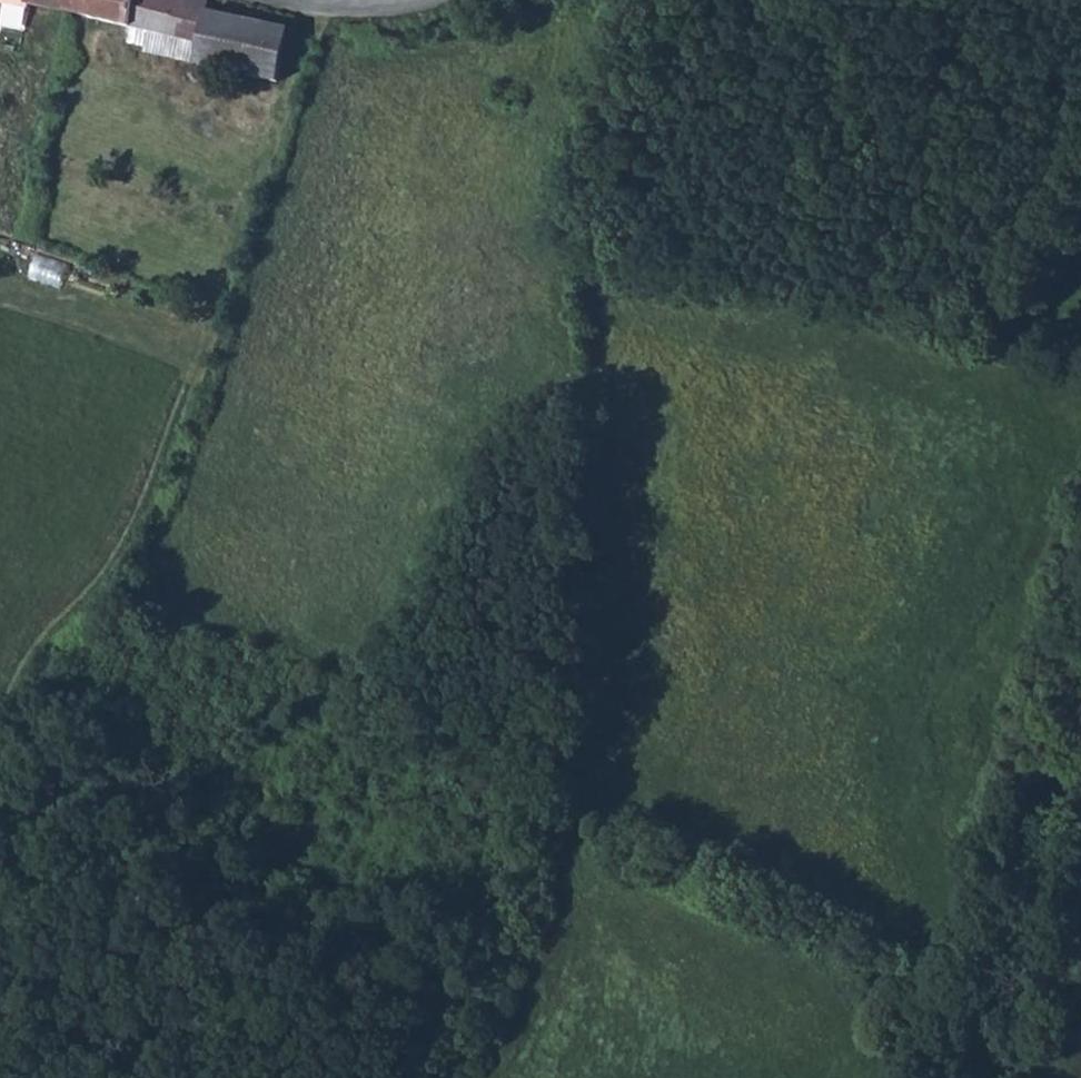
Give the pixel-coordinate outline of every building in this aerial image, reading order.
[(2,4),(27,9),(28,4),(29,0),(0,0),(0,12),(2,4)] [(28,4),(62,11),(64,0),(29,0),(28,4)] [(62,11),(201,42),(207,10),(209,0),(64,0),(62,11)] [(236,17),(239,6),(222,0),(209,0),(207,10),(236,17)] [(290,30),(236,17),(207,10),(201,42),(283,61),(290,30)] [(295,84),(307,34),(290,30),(283,61),(278,81),(295,84)] [(278,81),(283,61),(201,42),(196,63),(278,81)]
